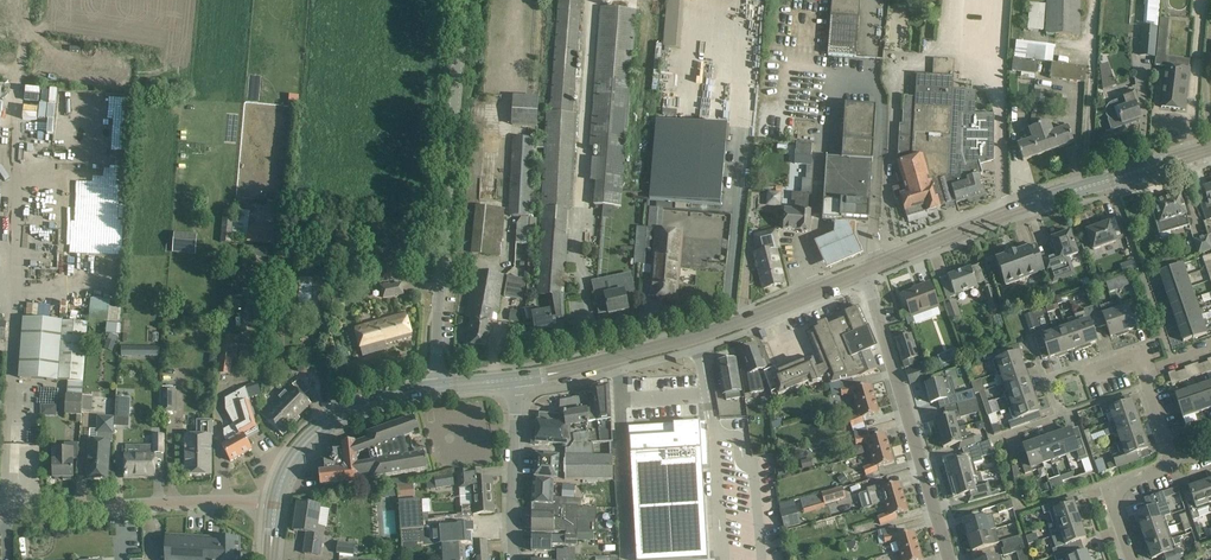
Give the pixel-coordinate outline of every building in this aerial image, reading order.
[(564,271),(567,218),(565,218),(569,160),(575,160),(578,113),(571,113),(580,0),(560,0),(551,111),(546,111),(541,207),(542,207),(538,270),(564,271)] [(828,56),(857,58),(860,0),(831,0),(828,56)] [(1046,22),(1047,34),(1080,35),(1080,0),(1046,0),(1046,22)] [(1143,26),(1141,26),(1139,56),(1155,58),(1160,0),(1145,0),(1143,26)] [(636,10),(600,8),(590,142),(596,148),(598,148),(593,205),(621,207),(636,10)] [(1160,19),(1159,28),(1168,29),(1169,19),(1160,19)] [(1027,45),(1025,60),(1051,63),(1051,64),(1054,65),(1054,63),(1052,63),(1054,48),(1027,45)] [(954,137),(958,91),(953,91),(955,60),(934,59),(933,76),(917,75),(916,97),(904,97),(902,125),(905,125),(905,131),(900,131),(900,137),(899,137),(897,162),(900,172),(896,173),(899,183),(903,182),(905,187),(901,188),(900,186),(892,188),(896,199),(901,198),(905,212),(925,206),(927,212),(940,208),(940,207),(954,203),(949,177),(952,137),(954,137)] [(707,60),(704,72),(720,75),(723,63),(707,60)] [(1013,60),(1012,71),(1036,74),(1038,63),(1013,60)] [(1054,65),(1051,64),(1050,78),(1084,82),(1086,69),(1054,65)] [(1105,64),(1100,66),(1103,90),(1113,87),(1105,64)] [(1166,70),(1161,107),(1185,110),(1189,73),(1190,70),(1189,70),(1166,67),(1166,70)] [(976,92),(958,91),(954,137),(952,137),(949,177),(954,203),(956,202),(956,203),(985,195),(980,175),(983,175),(979,164),(993,160),(993,162),(994,115),(975,114),(976,92)] [(1111,130),(1106,132),(1106,133),(1132,124),(1132,121),(1140,118),(1135,104),(1138,103),(1134,91),(1123,95),(1124,99),(1116,102),(1116,101),(1113,103),(1109,105),(1107,108),(1106,112),(1107,116),(1109,119),(1107,120),(1111,130)] [(539,98),(514,97),(513,124),(538,124),(539,98)] [(876,106),(846,105),(842,158),(827,157),(823,208),(822,219),(841,221),(841,219),(867,220),(867,223),(868,223),(869,205),(873,160),(876,106)] [(1030,129),(1034,139),(1039,155),(1057,148),(1057,149),(1073,143),(1069,132),(1068,128),(1053,134),(1049,122),(1030,129)] [(655,129),(648,208),(719,214),(724,152),(721,152),(723,134),(655,129)] [(533,138),(516,136),(510,213),(527,215),(533,138)] [(1039,155),(1034,139),(1017,145),(1023,161),(1039,155)] [(795,156),(794,164),(807,165),(806,170),(813,171),(814,163),(811,157),(812,145),(812,144),(797,143),(796,150),(795,150),(795,156)] [(784,218),(783,230),(800,231),(802,233),(806,233),(808,231),(810,231),(810,220),(811,211),(812,194),(813,179),(802,179),(801,193),(796,193),(795,209),(785,208),(784,218)] [(1203,189),(1208,202),(1200,205),(1206,221),(1210,220),(1210,186),(1203,189)] [(768,192),(767,192),(765,206),(780,207),(782,193),(768,192)] [(1190,226),(1180,194),(1154,202),(1157,213),(1153,214),(1159,235),(1190,226)] [(504,209),(476,206),(471,253),(500,257),(501,249),(500,249),(501,243),(504,219),(503,219),(504,209)] [(234,210),(224,209),(221,243),(230,244),(234,210)] [(653,231),(662,232),(663,210),(649,209),(648,227),(653,228),(653,231)] [(234,210),(231,236),(247,237),(248,226),(249,211),(234,210)] [(1125,238),(1117,215),(1107,218),(1109,223),(1086,231),(1093,250),(1125,238)] [(516,243),(528,245),(530,219),(522,218),(516,224),(516,243)] [(281,229),(248,226),(247,237),(247,242),(280,244),(281,229)] [(669,233),(662,232),(653,231),(653,228),(648,227),(646,227),(645,240),(644,252),(643,261),(643,265),(644,265),(644,261),(653,262),(650,296),(663,298),(677,299),(682,234),(669,233)] [(780,248),(776,231),(764,234),(768,249),(754,253),(764,289),(784,284),(775,249),(780,248)] [(200,253),(200,233),(176,232),(176,252),(200,253)] [(1078,254),(1070,232),(1051,239),(1057,256),(1044,261),(1051,279),(1070,272),(1065,259),(1078,254)] [(1194,240),(1198,255),(1210,251),(1210,245),(1208,236),(1194,240)] [(636,239),(635,251),(644,252),(645,240),(636,239)] [(244,246),(244,256),(267,258),(267,248),(244,246)] [(1040,257),(1036,246),(1028,248),(1027,247),(996,258),(1005,285),(1036,274),(1036,273),(1044,270),(1040,257)] [(1184,260),(1182,254),(1168,259),(1167,256),(1159,258),(1162,267),(1184,260)] [(1135,260),(1122,263),(1125,274),(1138,270),(1135,260)] [(1159,272),(1163,284),(1186,276),(1182,264),(1159,272)] [(979,266),(979,265),(971,268),(970,268),(948,276),(939,279),(940,280),(947,299),(955,296),(955,295),(977,287),(976,284),(984,281),(979,266)] [(473,270),(465,318),(471,319),(467,344),(479,346),(483,320),(476,319),(478,308),(499,311),(500,303),(506,275),(484,272),(473,270)] [(538,270),(536,293),(538,294),(554,295),(556,317),(557,322),(565,321),(565,319),(562,295),(564,271),(538,270)] [(601,280),(592,282),(595,295),(599,314),(608,312),(609,314),(628,310),(626,299),(635,297),(630,274),(612,278),(601,280)] [(508,276),(504,297),(522,301),(526,280),(508,276)] [(1126,276),(1118,279),(1121,288),(1130,285),(1126,276)] [(1186,276),(1163,284),(1167,296),(1190,287),(1186,276)] [(938,307),(929,283),(918,287),(919,289),(903,295),(911,315),(911,317),(938,307)] [(402,294),(400,284),(380,288),(382,298),(402,294)] [(999,310),(991,285),(983,287),(988,303),(986,303),(990,314),(999,310)] [(1063,295),(1060,285),(1051,288),(1054,297),(1063,295)] [(1190,287),(1167,296),(1171,307),(1194,299),(1192,293),(1190,287)] [(1058,305),(1070,301),(1068,295),(1056,299),(1057,303),(1058,305)] [(91,298),(89,321),(108,322),(109,307),(110,300),(91,298)] [(1194,299),(1171,307),(1175,319),(1198,310),(1194,299)] [(1123,309),(1115,312),(1123,336),(1126,335),(1125,332),(1134,328),(1130,317),(1137,315),(1132,301),(1122,304),(1123,309)] [(962,319),(956,302),(946,305),(952,323),(962,319)] [(1047,313),(1059,309),(1058,305),(1057,303),(1045,307),(1047,313)] [(1094,313),(1100,328),(1106,325),(1110,337),(1119,334),(1120,337),(1123,336),(1115,312),(1112,303),(1100,307),(1101,311),(1094,313)] [(524,308),(521,308),(524,325),(534,323),(535,330),(553,327),(551,318),(550,309),(535,312),(534,306),(524,308)] [(848,345),(852,359),(859,375),(877,369),(869,351),(877,348),(860,307),(859,308),(858,306),(843,313),(844,314),(843,314),(844,318),(836,321),(843,338),(840,339),(844,347),(848,345)] [(1100,328),(1094,313),(1092,307),(1083,310),(1084,312),(1075,315),(1077,324),(1086,349),(1089,348),(1087,345),(1097,342),(1093,330),(1100,328)] [(498,315),(499,311),(478,308),(476,319),(483,320),(479,346),(488,347),(493,314),(498,315)] [(1198,310),(1175,319),(1179,330),(1206,321),(1206,320),(1202,322),(1200,316),(1204,314),(1202,309),(1198,310)] [(512,310),(510,321),(519,322),(520,311),(512,310)] [(1031,313),(1025,315),(1031,330),(1037,328),(1031,313)] [(1204,314),(1200,316),(1202,322),(1206,320),(1210,319),(1209,313),(1204,314)] [(411,337),(405,315),(354,329),(362,357),(387,350),(385,345),(411,337)] [(911,315),(905,317),(908,325),(914,323),(911,317),(911,315)] [(69,382),(83,383),(88,324),(88,323),(24,319),(20,378),(69,382)] [(808,329),(820,357),(822,362),(828,375),(831,383),(859,375),(852,359),(848,345),(844,347),(840,339),(843,338),(836,321),(827,325),(826,322),(808,329)] [(1206,321),(1179,330),(1183,342),(1193,338),(1193,339),(1207,334),(1204,327),(1208,326),(1206,321)] [(1064,324),(1073,350),(1082,347),(1083,350),(1086,349),(1077,324),(1069,327),(1068,322),(1064,324)] [(1073,350),(1064,324),(1060,325),(1062,329),(1054,332),(1062,357),(1065,356),(1064,353),(1073,350)] [(1059,358),(1062,357),(1054,332),(1053,328),(1034,335),(1039,349),(1046,347),(1049,358),(1058,355),(1059,358)] [(223,335),(218,373),(230,375),(233,354),(238,355),(240,337),(223,335)] [(918,357),(911,335),(895,340),(902,362),(903,362),(905,368),(915,365),(913,358),(918,357)] [(161,356),(161,347),(129,346),(129,356),(161,356)] [(719,360),(737,356),(735,348),(717,351),(719,360)] [(756,348),(753,349),(751,348),(747,349),(746,352),(743,353),(750,373),(747,374),(751,394),(764,391),(760,370),(766,368),(764,361),(761,362),(756,348)] [(1022,365),(1019,356),(1022,355),(1021,352),(1010,356),(1008,349),(991,355),(993,362),(997,374),(1022,365)] [(956,351),(948,354),(951,362),(959,359),(956,351)] [(741,391),(736,359),(717,362),(723,394),(726,393),(727,400),(741,398),(739,391),(741,391)] [(766,372),(762,374),(772,397),(778,394),(778,395),(808,383),(808,385),(822,381),(820,378),(828,375),(822,362),(815,365),(813,359),(802,363),(778,372),(778,373),(770,376),(771,376),(768,377),(766,372)] [(1202,375),(1206,373),(1203,364),(1198,365),(1202,375)] [(1002,376),(1005,384),(1029,376),(1028,373),(1025,374),(1022,365),(997,374),(998,377),(1002,376)] [(924,366),(906,372),(910,385),(928,378),(924,366)] [(1185,370),(1180,372),(1183,381),(1188,379),(1185,370)] [(1003,393),(1005,397),(1030,388),(1027,380),(1030,379),(1029,376),(1005,384),(1007,391),(1003,393)] [(937,382),(926,385),(931,403),(938,402),(940,409),(957,404),(966,402),(964,393),(956,395),(951,378),(937,382)] [(309,392),(298,380),(263,417),(283,436),(300,418),(298,416),(311,404),(304,397),(309,392)] [(61,397),(60,410),(66,410),(65,414),(77,415),(76,422),(80,423),(80,422),(81,412),(83,396),(83,390),(83,383),(69,382),(68,396),(67,396),(67,397),(61,397)] [(975,395),(980,393),(976,382),(971,384),(975,395)] [(1210,383),(1198,387),(1206,410),(1210,409),(1210,386),(1210,383)] [(856,405),(874,399),(870,385),(855,390),(854,385),(854,386),(842,388),(840,389),(842,396),(853,394),(856,405)] [(594,442),(612,440),(610,393),(609,386),(591,389),(592,396),(560,402),(560,409),(559,422),(565,422),(569,444),(594,442)] [(1195,414),(1206,410),(1198,387),(1187,391),(1195,414)] [(225,405),(226,411),(234,425),(228,429),(233,439),(243,434),(244,436),(243,434),(256,427),(257,429),(258,428),(249,399),(246,388),(225,399),(225,400),(225,405)] [(1030,388),(1005,397),(1006,400),(1010,399),(1013,407),(1037,399),(1036,396),(1033,397),(1030,388)] [(174,389),(160,389),(160,413),(175,413),(174,389)] [(256,391),(257,405),(265,404),(263,390),(256,391)] [(334,398),(332,391),(326,393),(328,400),(334,398)] [(1182,418),(1195,414),(1187,391),(1175,395),(1178,404),(1178,405),(1182,418)] [(980,393),(984,404),(988,403),(985,392),(980,393)] [(83,396),(81,412),(92,413),(93,397),(83,396)] [(116,398),(115,423),(127,424),(129,398),(116,398)] [(768,398),(761,399),(762,406),(770,405),(768,398)] [(879,414),(874,399),(856,405),(860,415),(849,420),(852,427),(853,426),(864,422),(864,423),(865,422),(864,418),(879,414)] [(947,416),(935,419),(939,434),(958,429),(955,420),(980,413),(976,399),(966,402),(957,404),(959,413),(954,414),(947,416)] [(1037,399),(1013,407),(1009,409),(1013,420),(1008,422),(1011,429),(1030,423),(1027,416),(1039,412),(1035,403),(1038,402),(1037,399)] [(1117,399),(1099,405),(1103,416),(1106,415),(1109,423),(1114,421),(1138,413),(1137,410),(1134,411),(1131,402),(1120,406),(1117,399)] [(992,414),(988,403),(984,404),(988,416),(992,414)] [(42,404),(42,416),(58,416),(59,404),(42,404)] [(1107,437),(1114,434),(1139,426),(1136,417),(1139,416),(1138,413),(1114,421),(1116,429),(1113,430),(1113,431),(1112,431),(1111,429),(1105,431),(1107,437)] [(89,441),(87,477),(107,479),(109,443),(112,443),(114,418),(98,417),(97,430),(90,429),(89,441)] [(355,444),(357,456),(368,452),(371,463),(358,465),(358,467),(347,468),(348,477),(348,483),(359,482),(374,479),(427,470),(425,455),(415,456),(410,436),(419,433),(414,418),(367,435),(369,440),(355,444)] [(565,422),(559,422),(537,420),(536,434),(532,434),(531,445),(538,446),(539,443),(566,445),(569,445),(569,444),(565,422)] [(783,426),(781,420),(772,423),(774,429),(783,426)] [(197,422),(197,435),(185,436),(184,436),(185,438),(182,438),(181,440),(181,446),(182,448),(185,448),(185,476),(212,475),(211,435),(211,422),(197,422)] [(637,559),(694,559),(708,559),(700,424),(629,428),(637,559)] [(1001,426),(996,425),(991,426),(994,435),(1003,432),(1001,426)] [(1117,446),(1146,436),(1145,433),(1142,434),(1139,426),(1114,434),(1115,438),(1119,437),(1121,445),(1117,446)] [(964,427),(958,429),(939,434),(939,435),(936,435),(939,445),(942,444),(943,448),(957,444),(958,451),(981,444),(979,435),(973,437),(968,439),(964,427)] [(871,454),(889,448),(885,434),(870,439),(867,428),(854,432),(856,445),(868,443),(871,454)] [(243,434),(233,439),(228,429),(223,431),(224,436),(227,443),(222,446),(231,462),(252,450),(244,436),(243,434)] [(1066,456),(1067,460),(1075,457),(1077,462),(1088,458),(1082,439),(1075,441),(1071,430),(1062,433),(1061,430),(1058,431),(1066,456)] [(1084,432),(1088,443),(1093,442),(1089,430),(1084,432)] [(1054,460),(1056,464),(1059,463),(1058,459),(1066,456),(1058,431),(1055,432),(1056,435),(1047,438),(1054,460)] [(164,435),(154,435),(154,448),(142,448),(142,456),(126,455),(126,476),(154,476),(154,453),(163,453),(164,435)] [(1147,439),(1146,436),(1117,446),(1120,454),(1115,456),(1119,467),(1139,460),(1136,453),(1148,449),(1144,440),(1147,439)] [(1037,438),(1034,439),(1043,464),(1051,461),(1052,465),(1056,464),(1054,460),(1047,438),(1038,441),(1037,438)] [(1043,464),(1034,439),(1031,440),(1032,443),(1023,446),(1027,458),(1020,460),(1025,475),(1036,471),(1035,467),(1043,464)] [(968,459),(948,464),(952,481),(971,476),(976,474),(974,464),(982,461),(981,458),(993,454),(991,448),(990,443),(989,441),(978,445),(978,446),(974,448),(963,451),(966,450),(968,459)] [(358,467),(358,465),(357,456),(355,444),(355,442),(342,444),(342,450),(333,451),(334,457),(330,461),(324,462),(325,471),(319,472),(320,486),(348,483),(348,477),(347,468),(358,467)] [(566,445),(566,456),(597,456),(594,442),(569,444),(569,445),(566,445)] [(1093,442),(1088,443),(1092,455),(1097,453),(1093,442)] [(53,463),(51,463),(51,471),(53,471),(53,478),(63,478),(63,480),(71,480),(71,478),(73,478),(73,459),(79,459),(78,443),(69,443),(69,449),(53,449),(54,461),(53,461),(53,463)] [(893,462),(889,448),(871,454),(874,464),(863,469),(866,476),(879,471),(879,472),(879,471),(878,467),(893,462)] [(536,453),(534,477),(557,479),(559,455),(536,453)] [(566,456),(565,456),(565,480),(613,480),(613,457),(597,456),(566,456)] [(808,460),(800,462),(803,469),(810,467),(808,460)] [(481,469),(457,473),(458,489),(471,488),(472,497),(494,495),(492,478),(482,478),(481,469)] [(784,469),(777,470),(779,477),(786,476),(784,469)] [(953,482),(950,482),(952,490),(955,489),(957,497),(977,491),(980,500),(976,501),(992,497),(989,485),(988,482),(983,483),(980,473),(976,474),(971,476),(952,481),(953,482)] [(1072,473),(1060,477),(1062,482),(1074,478),(1072,473)] [(454,486),(452,474),(434,477),(436,489),(454,486)] [(843,474),(838,477),(842,484),(847,480),(843,474)] [(1064,486),(1062,482),(1060,477),(1049,481),(1052,490),(1064,486)] [(533,504),(581,507),(581,500),(581,499),(552,497),(553,481),(548,481),(536,480),(534,482),(532,504),(533,504)] [(1200,484),(1210,513),(1210,480),(1200,484)] [(885,503),(903,497),(899,483),(889,486),(888,483),(866,489),(868,495),(860,497),(864,509),(885,503)] [(1190,491),(1184,493),(1193,519),(1210,513),(1200,484),(1189,488),(1190,491)] [(398,499),(415,497),(413,485),(397,487),(398,499)] [(396,498),(396,486),(382,487),(383,499),(396,498)] [(846,498),(843,489),(822,495),(824,504),(824,505),(846,498)] [(1169,490),(1162,493),(1164,499),(1171,496),(1169,490)] [(1150,509),(1136,514),(1140,526),(1164,517),(1170,515),(1164,499),(1162,493),(1147,498),(1150,509)] [(821,494),(801,500),(803,510),(824,504),(822,495),(821,494)] [(472,505),(462,506),(462,514),(462,515),(474,514),(495,513),(494,495),(472,497),(472,505)] [(601,496),(601,507),(613,508),(614,497),(601,496)] [(903,497),(885,503),(888,513),(877,518),(880,525),(887,522),(898,518),(897,514),(907,511),(903,497)] [(421,500),(399,502),(403,552),(421,549),(421,546),(435,545),(435,547),(436,547),(472,542),(470,524),(474,523),(474,514),(462,515),(462,514),(458,515),(458,516),(456,516),(434,517),(434,520),(429,520),(423,520),(422,514),(421,500)] [(1013,509),(1011,502),(997,506),(999,513),(1013,509)] [(1054,523),(1078,515),(1074,504),(1059,509),(1057,502),(1042,508),(1044,514),(1050,512),(1054,523)] [(320,506),(298,503),(294,531),(307,533),(304,554),(320,556),(324,528),(317,527),(320,506)] [(581,507),(533,504),(533,512),(532,512),(532,533),(554,533),(554,531),(561,531),(561,529),(566,530),(566,536),(570,536),(570,533),(596,533),(596,508),(593,508),(581,507)] [(792,508),(780,511),(785,528),(797,525),(792,508)] [(1179,516),(1182,524),(1188,522),(1185,514),(1179,516)] [(1054,523),(1047,525),(1051,537),(1082,526),(1078,515),(1054,523)] [(964,523),(968,537),(989,531),(984,517),(964,523)] [(1164,517),(1140,526),(1144,537),(1159,532),(1168,528),(1164,517)] [(1188,522),(1182,524),(1184,531),(1190,529),(1188,522)] [(900,552),(918,546),(914,532),(899,537),(896,526),(878,531),(881,544),(886,542),(897,541),(897,543),(890,545),(893,553),(900,551),(900,552)] [(1086,538),(1082,526),(1051,537),(1055,548),(1053,549),(1055,556),(1082,546),(1080,540),(1086,538)] [(1159,532),(1144,537),(1148,548),(1172,540),(1172,539),(1168,528),(1159,532)] [(995,529),(989,531),(968,537),(972,552),(993,546),(992,545),(999,543),(995,529)] [(532,535),(532,551),(544,551),(551,551),(551,545),(577,545),(577,536),(577,533),(596,533),(570,533),(570,536),(566,536),(532,535)] [(1036,542),(1034,534),(1025,537),(1027,544),(1036,542)] [(1001,549),(1001,550),(1023,543),(1020,535),(1001,541),(1003,548),(1001,549)] [(208,555),(206,555),(206,538),(166,536),(166,559),(208,559),(208,555)] [(206,555),(208,555),(208,559),(239,559),(239,539),(213,538),(213,539),(206,538),(206,555)] [(1148,548),(1149,552),(1148,554),(1149,558),(1151,559),(1152,559),(1159,557),(1160,559),(1184,559),(1185,559),(1182,549),(1176,551),(1174,546),(1180,544),(1178,538),(1172,540),(1148,548)] [(856,545),(855,541),(846,543),(848,551),(853,550),(856,545)] [(436,547),(436,559),(489,559),(488,542),(472,543),(472,542),(436,547)] [(355,545),(339,543),(338,554),(354,556),(355,545)] [(1001,550),(1003,556),(1016,552),(1018,559),(1028,559),(1025,549),(1024,546),(1023,543),(1001,550)] [(918,546),(900,552),(902,559),(922,559),(918,546)] [(1087,552),(1089,552),(1088,551),(1085,553),(1082,546),(1055,556),(1056,559),(1089,559),(1087,552)]
